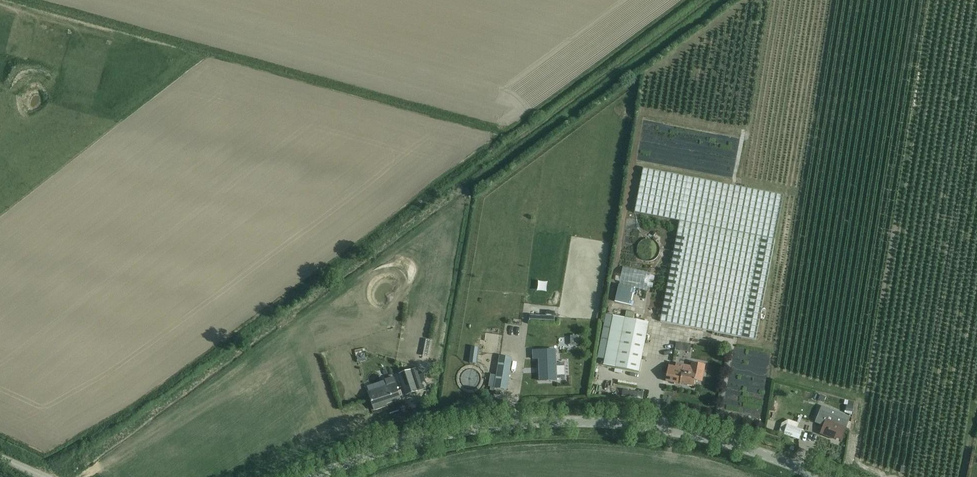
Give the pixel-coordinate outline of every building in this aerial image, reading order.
[(635,213),(680,221),(661,322),(756,340),(784,195),(644,168),(635,213)] [(530,316),(530,320),(555,321),(555,312),(546,312),(546,316),(530,316)] [(639,372),(649,323),(612,315),(602,363),(616,366),(616,367),(639,372)] [(677,342),(675,349),(683,351),(684,344),(677,342)] [(425,344),(423,356),(429,357),(431,345),(425,344)] [(472,347),(470,363),(476,364),(478,348),(472,347)] [(556,349),(533,350),(534,358),(539,358),(540,381),(557,380),(557,379),(565,378),(565,364),(557,364),(556,358),(556,349)] [(512,358),(500,356),(495,388),(507,390),(512,358)] [(676,364),(675,367),(669,365),(666,381),(694,387),(696,381),(702,382),(705,366),(691,363),(691,367),(676,364)] [(430,367),(428,383),(434,384),(436,368),(430,367)] [(417,368),(400,373),(406,394),(423,390),(417,368)] [(594,385),(600,387),(605,374),(600,372),(594,385)] [(386,380),(388,387),(369,393),(375,411),(384,408),(383,406),(394,402),(401,399),(393,377),(386,380)] [(784,402),(781,413),(797,417),(800,406),(784,402)] [(820,410),(815,422),(818,424),(823,426),(820,433),(832,438),(833,436),(842,440),(849,422),(834,416),(836,412),(828,409),(826,412),(823,411),(820,410)] [(800,439),(803,431),(788,426),(785,434),(800,439)]
